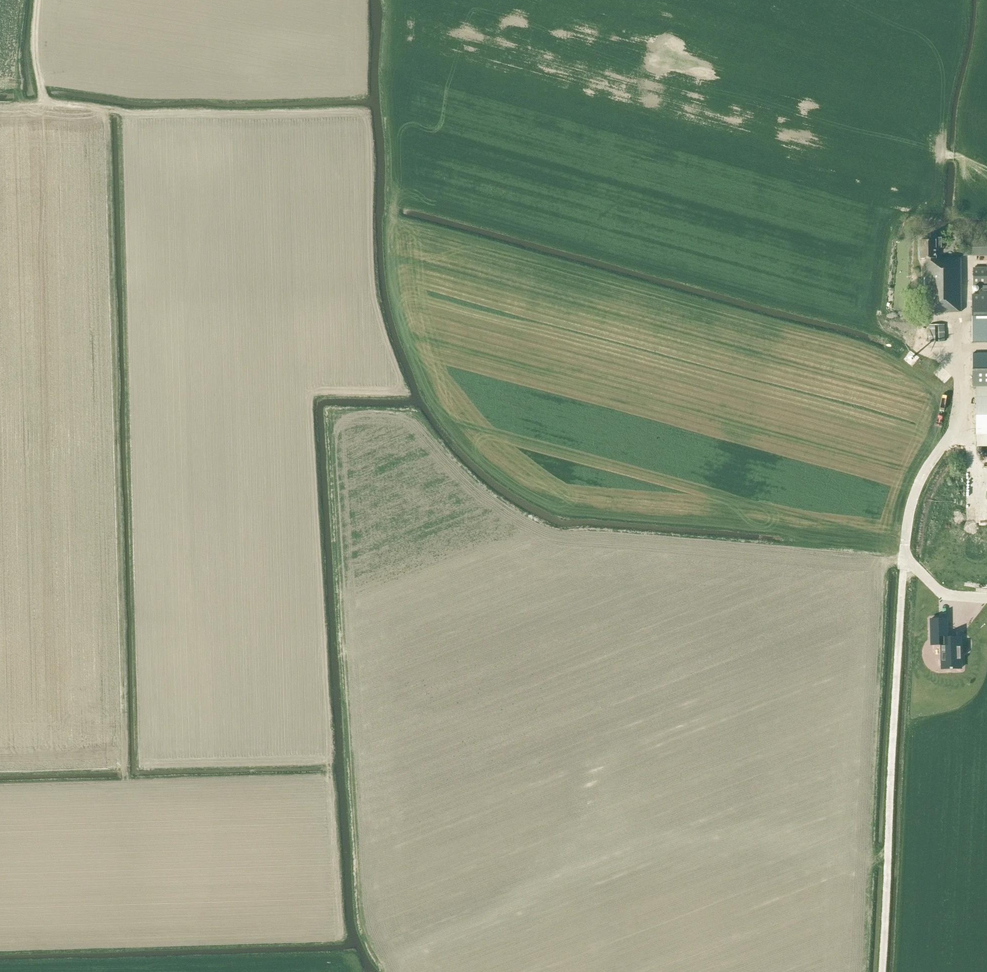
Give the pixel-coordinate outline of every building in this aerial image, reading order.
[(924,266),(925,312),(961,312),(961,258),(936,258),(936,250),(937,250),(937,248),(941,248),(941,238),(933,238),(933,240),(920,240),(920,259),(926,259),(926,266),(924,266)] [(964,256),(986,256),(986,240),(964,240),(964,256)] [(974,269),(974,285),(986,285),(986,269),(974,269)] [(974,291),(972,291),(972,341),(986,341),(986,291),(974,291)] [(946,341),(946,324),(929,325),(930,342),(946,341)] [(972,354),(973,387),(986,387),(986,354),(972,354)] [(976,434),(976,447),(986,447),(986,398),(976,398),(976,434)] [(946,619),(931,619),(931,645),(941,645),(942,669),(950,669),(950,670),(952,670),(952,669),(961,669),(960,637),(947,638),(946,619)]
